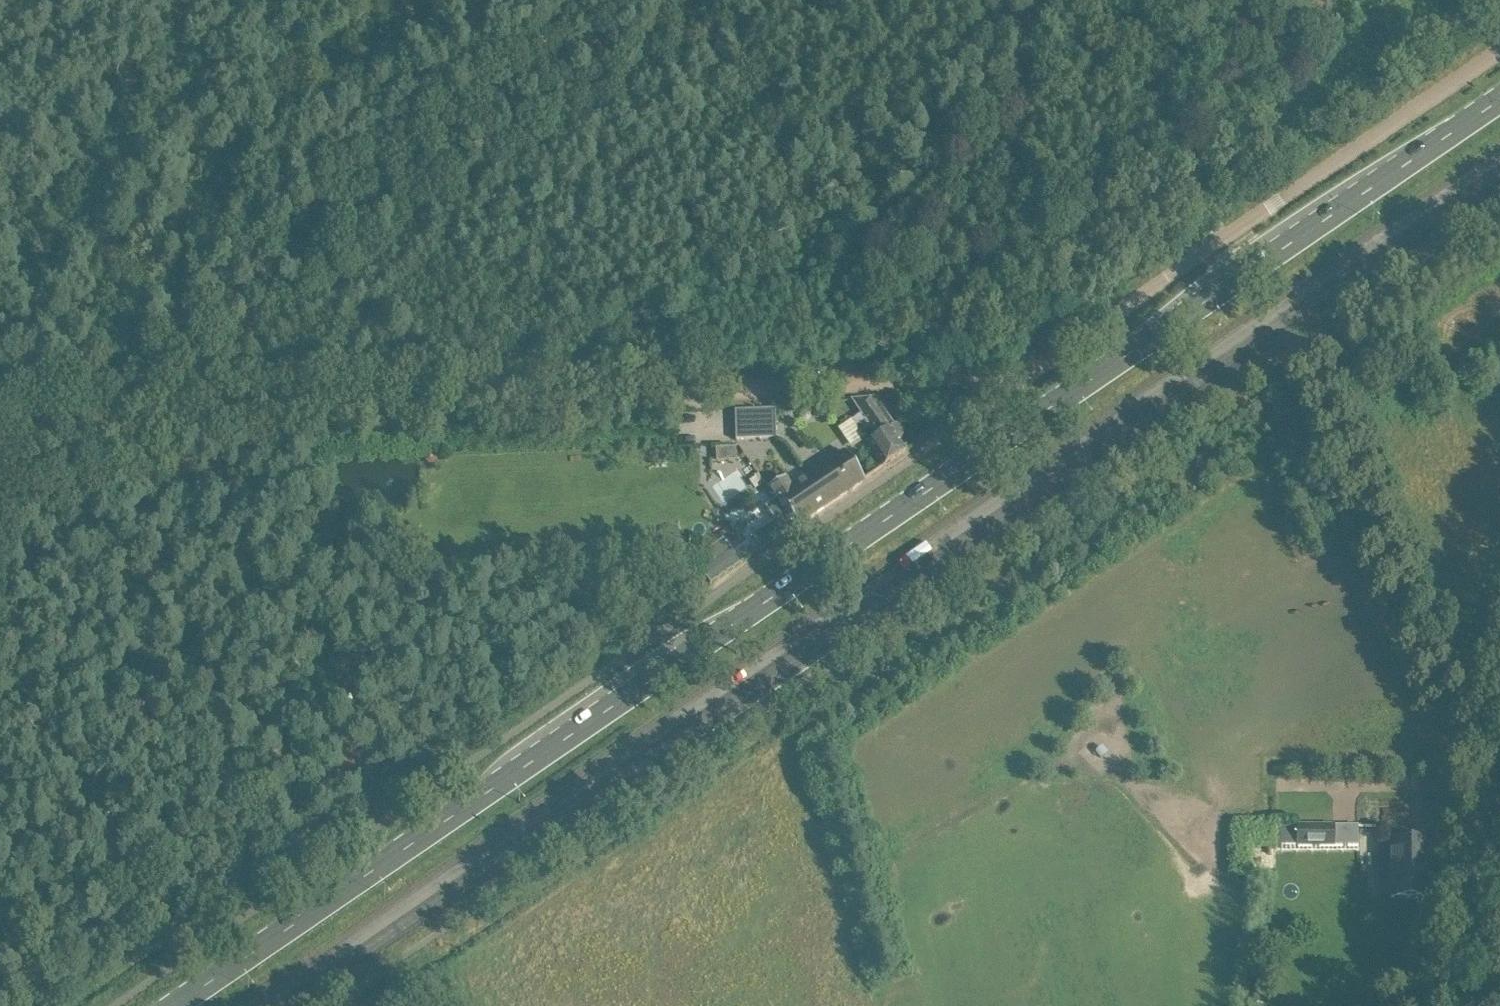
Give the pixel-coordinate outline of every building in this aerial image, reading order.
[(870,398),(851,399),(852,401),(856,407),(861,413),(856,417),(852,419),(855,424),(866,441),(883,465),(883,466),(903,453),(896,442),(903,437),(904,431),(901,426),(895,425),(876,397),(870,398)] [(735,410),(736,440),(776,438),(775,408),(735,410)] [(775,519),(753,534),(762,547),(763,549),(773,542),(780,538),(798,525),(863,480),(862,478),(846,453),(793,489),(786,478),(769,490),(775,500),(766,506),(775,519)] [(715,559),(702,568),(711,582),(741,562),(737,556),(724,538),(708,549),(715,559)] [(1297,826),(1276,826),(1276,846),(1298,846),(1334,846),(1334,825),(1297,826)] [(1392,841),(1380,841),(1380,868),(1392,868),(1392,897),(1409,897),(1429,897),(1429,841),(1409,841),(1392,841)]
